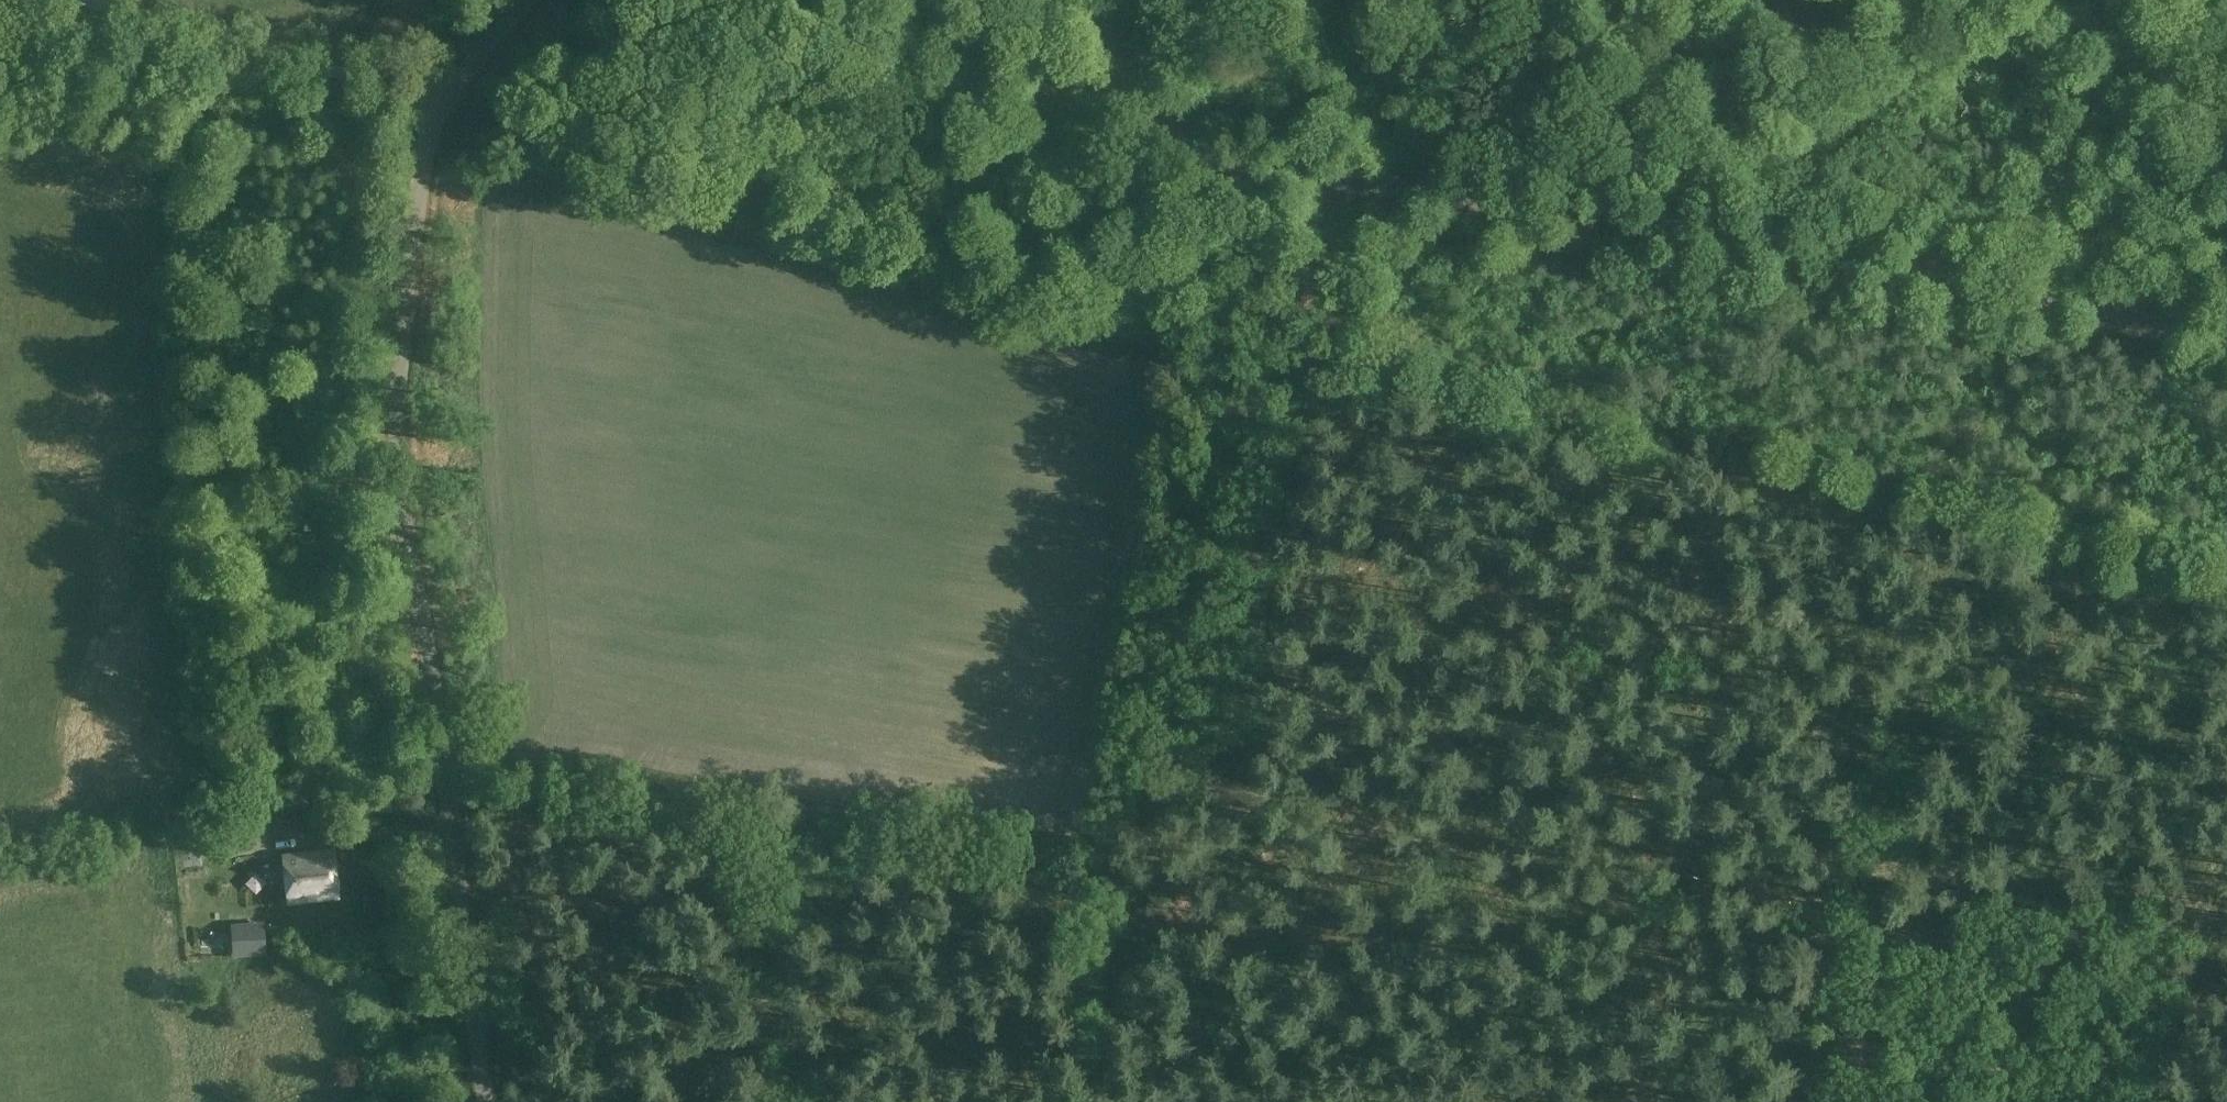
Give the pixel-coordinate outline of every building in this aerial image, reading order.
[(321,77),(319,89),(337,92),(339,80),(321,77)] [(314,158),(311,169),(321,172),(324,161),(314,158)] [(309,800),(261,805),(264,831),(312,826),(309,800)] [(338,897),(333,851),(285,856),(290,902),(338,897)] [(235,926),(237,954),(265,952),(264,924),(235,926)] [(234,961),(235,944),(215,943),(214,960),(234,961)]
